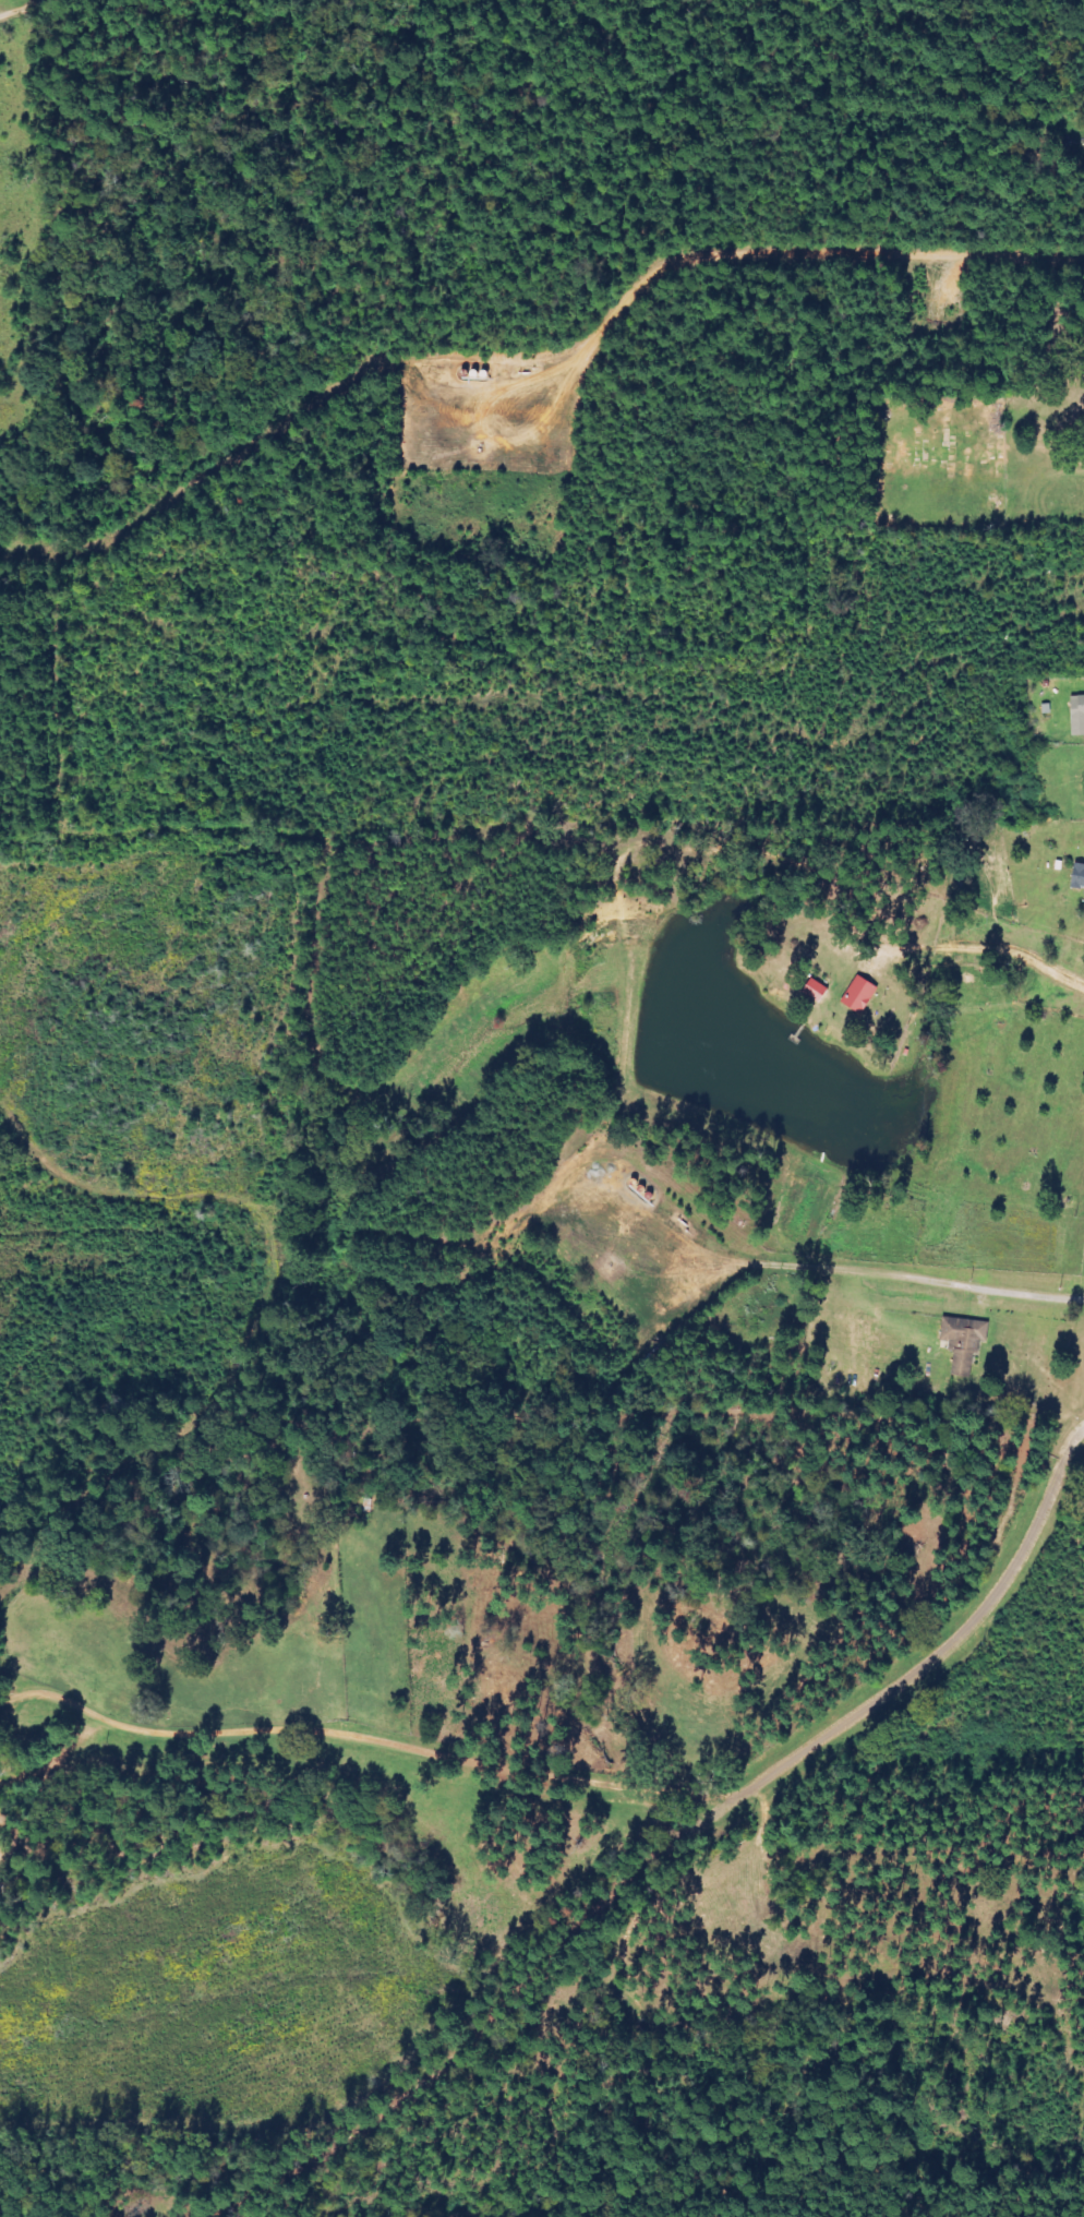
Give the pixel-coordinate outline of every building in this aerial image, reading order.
[(1073,696),(1073,736),(1083,736),(1083,696),(1073,696)] [(1083,889),(1083,867),(1077,865),(1073,888),(1083,889)] [(881,987),(859,975),(844,1004),(867,1016),(881,987)] [(807,995),(824,1004),(832,989),(814,980),(807,995)] [(943,1342),(951,1343),(951,1352),(956,1352),(955,1377),(973,1379),(977,1320),(945,1318),(943,1342)]
